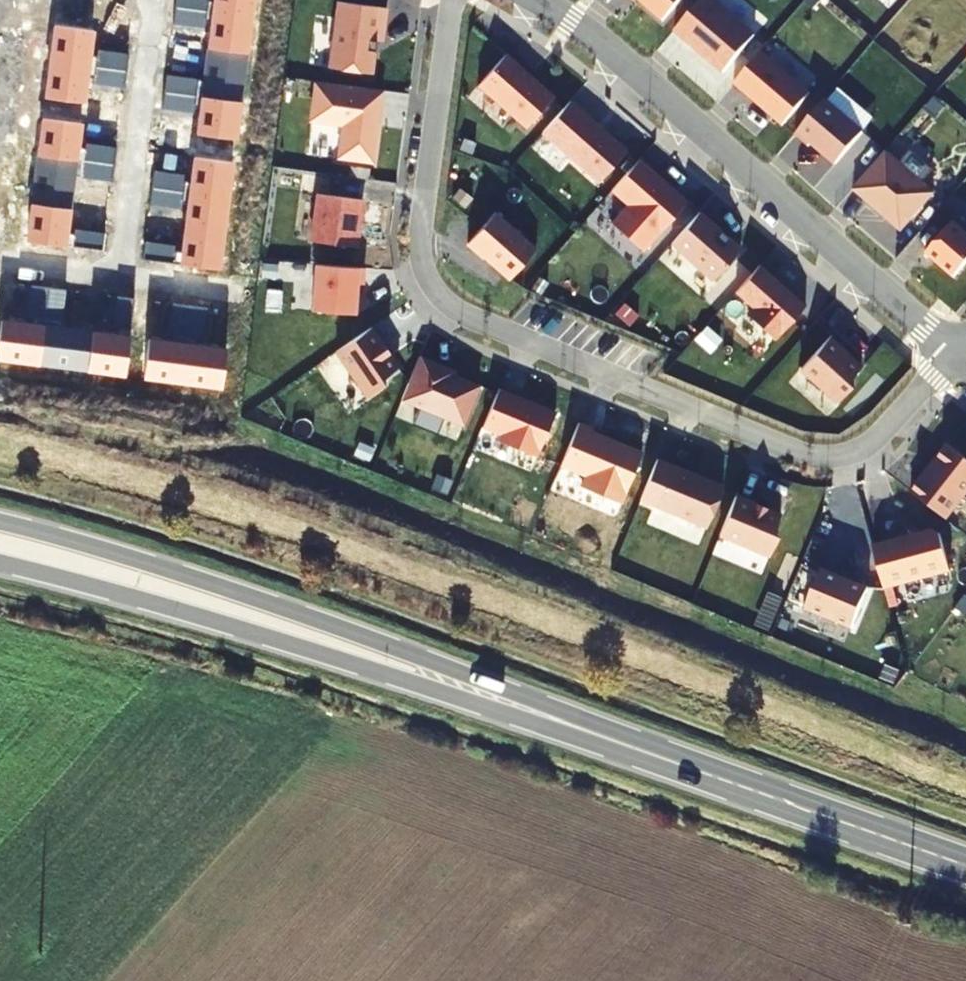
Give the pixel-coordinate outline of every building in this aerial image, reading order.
[(338,1),(329,68),(372,74),(376,41),(382,42),(387,8),(338,1)] [(809,93),(760,51),(733,84),(781,125),(809,93)] [(505,54),(477,86),(525,128),(554,96),(505,54)] [(626,150),(570,101),(542,133),(598,182),(626,150)] [(932,193),(885,151),(852,188),(900,230),(932,193)] [(639,159),(611,191),(627,205),(611,223),(643,251),(687,201),(639,159)] [(494,212),(467,244),(483,258),(484,257),(509,279),(536,249),(494,212)] [(925,253),(953,277),(965,262),(965,232),(953,220),(925,253)] [(805,305),(759,265),(735,292),(753,308),(747,315),(774,339),(805,305)] [(383,340),(373,325),(335,352),(365,396),(383,384),(382,378),(397,368),(380,342),(383,340)] [(843,346),(831,335),(800,369),(836,403),(852,386),(851,378),(861,367),(841,349),(843,346)] [(910,491),(946,519),(965,493),(965,458),(947,444),(934,460),(938,464),(925,481),(920,478),(910,491)] [(653,506),(705,527),(722,487),(670,465),(653,506)] [(754,500),(736,493),(718,536),(768,557),(776,537),(772,532),(780,515),(753,504),(754,500)]
